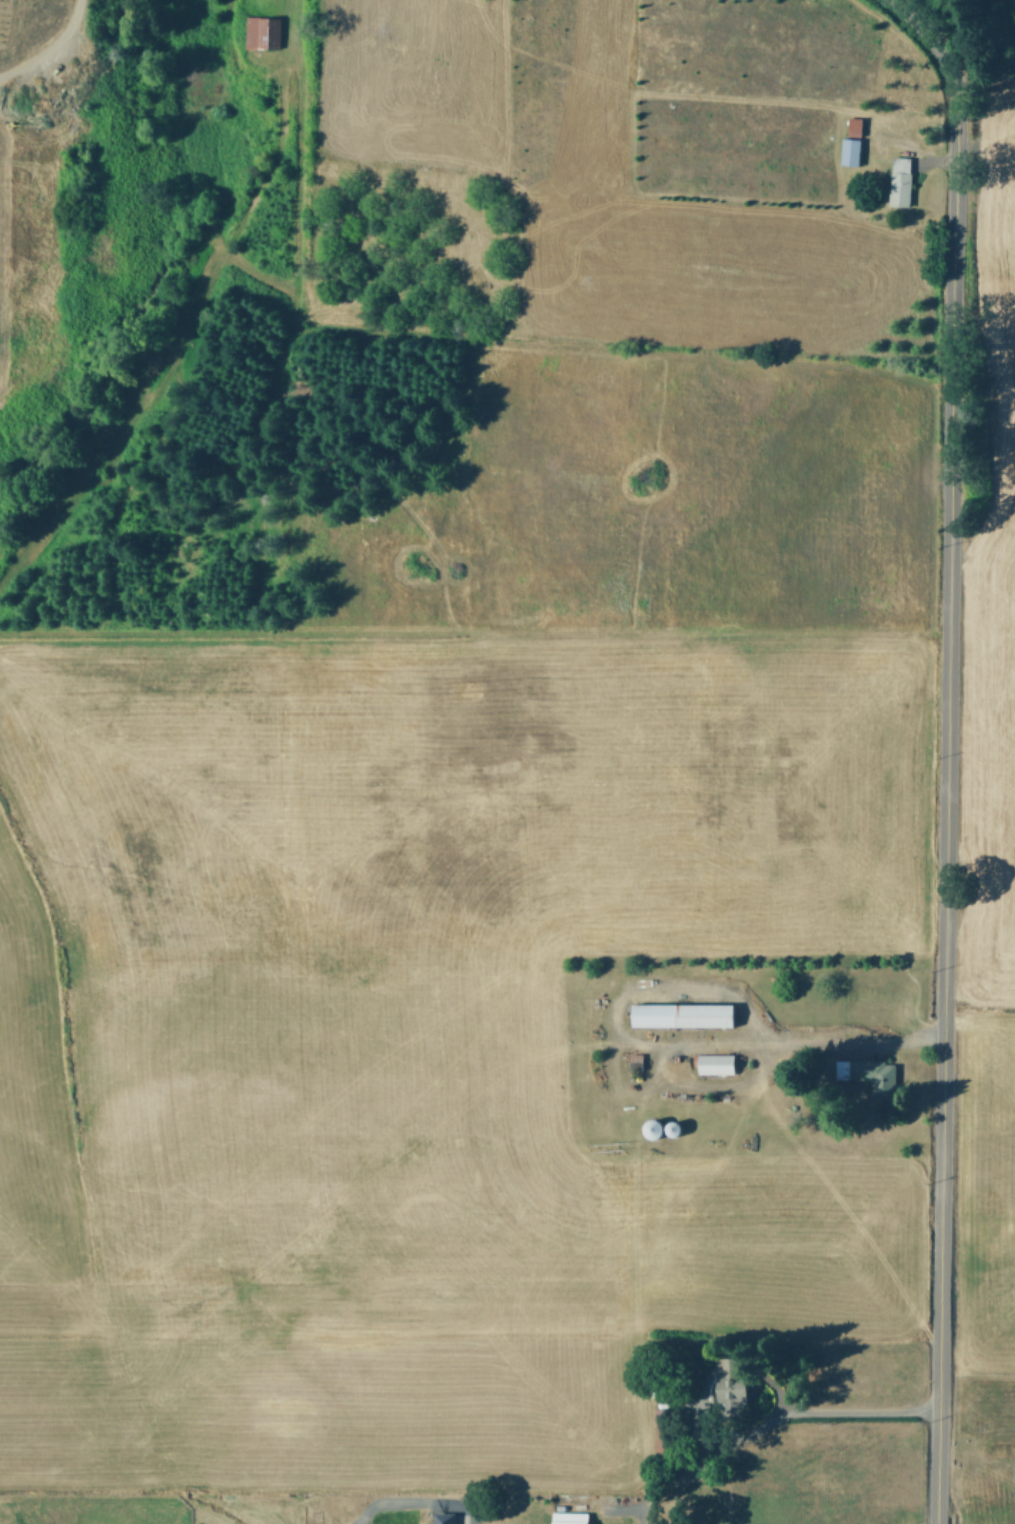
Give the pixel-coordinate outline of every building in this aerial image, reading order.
[(248,47),(274,47),(275,16),(249,15),(248,47)] [(865,136),(866,117),(851,116),(850,135),(865,136)] [(863,138),(845,137),(845,164),(863,165),(863,138)] [(914,157),(893,156),(892,205),(913,205),(914,157)] [(739,1027),(739,1004),(633,1003),(632,1026),(739,1027)] [(738,1054),(700,1054),(700,1074),(738,1073),(738,1054)] [(872,1079),(872,1096),(898,1096),(898,1063),(852,1062),(851,1078),(872,1079)] [(669,1137),(668,1119),(650,1120),(650,1138),(669,1137)] [(745,1357),(721,1357),(721,1405),(752,1405),(752,1373),(745,1373),(745,1357)] [(437,1512),(437,1523),(429,1523),(460,1523),(459,1511),(437,1512)] [(592,1512),(557,1511),(556,1523),(592,1523),(592,1512)]
